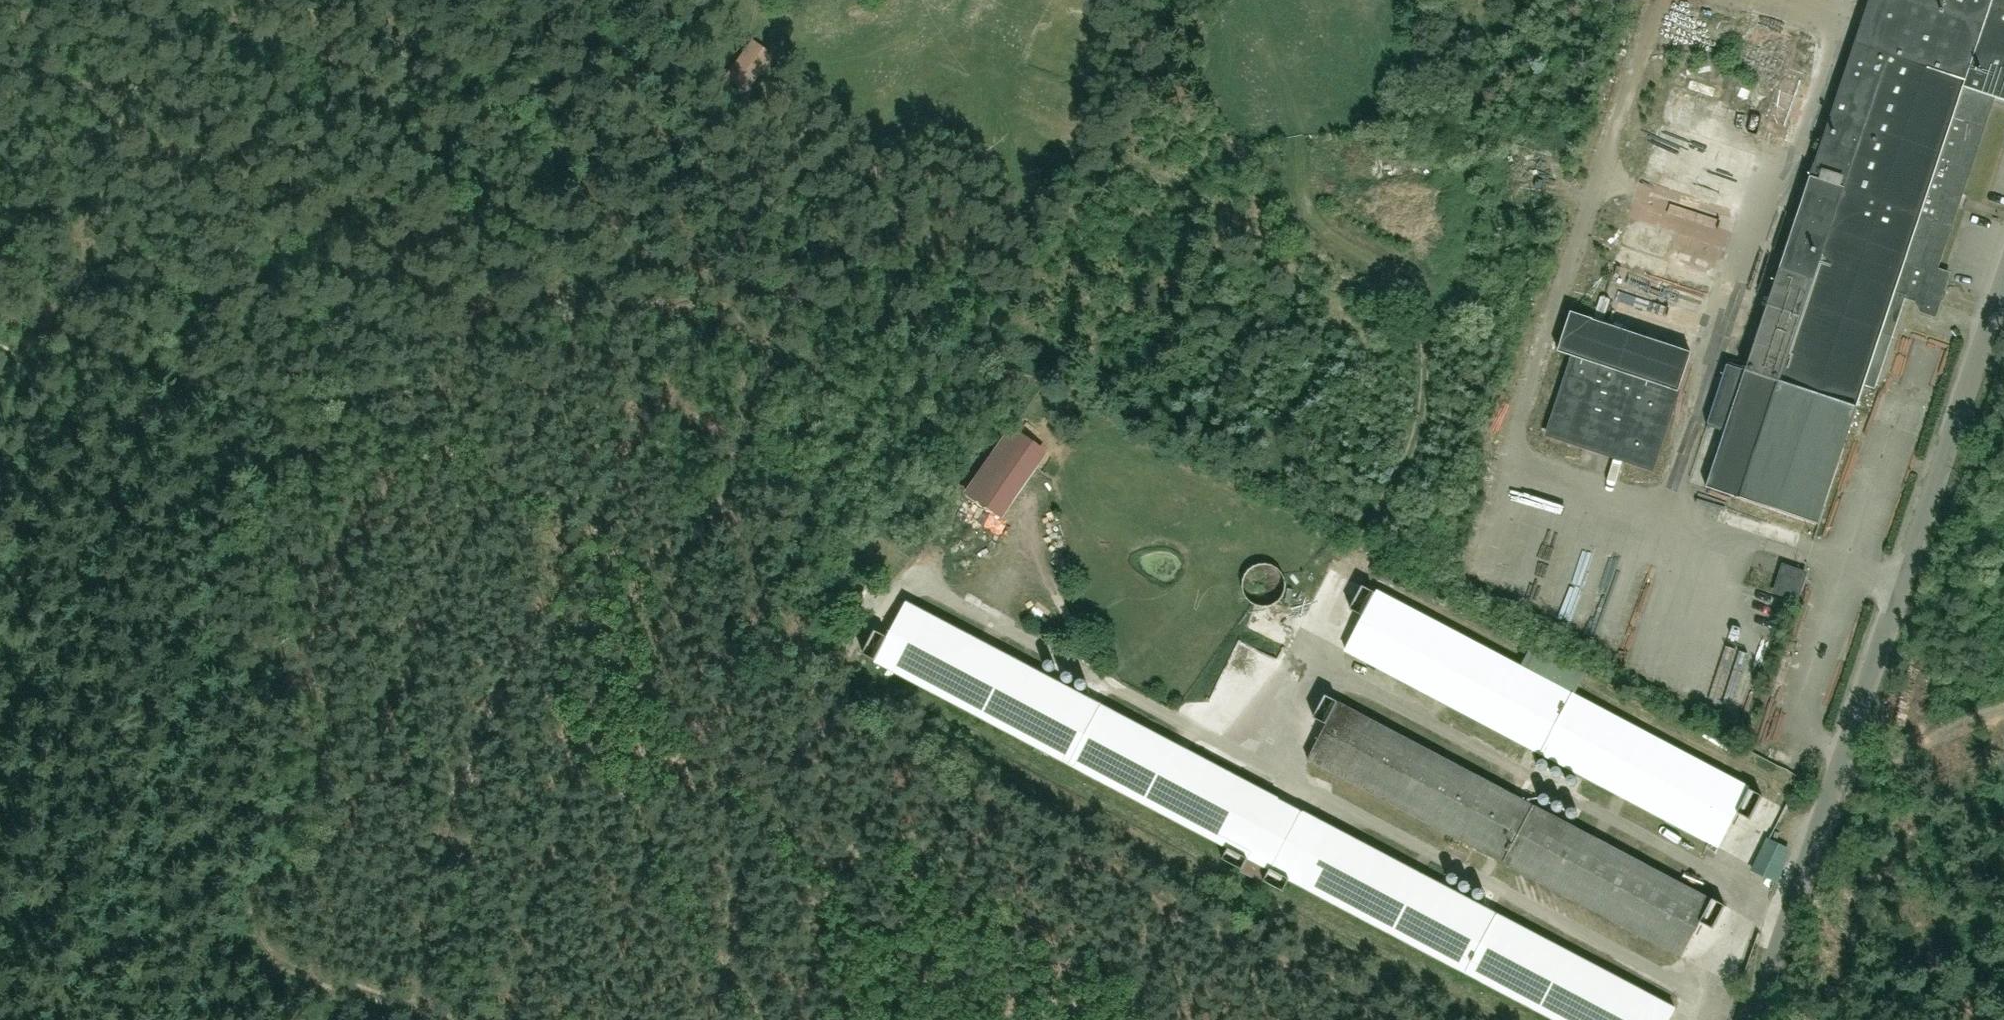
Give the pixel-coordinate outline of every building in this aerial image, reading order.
[(1710,494),(1820,530),(1966,92),(2003,105),(2003,0),(1874,0),(1710,494)] [(1572,316),(1560,355),(1570,358),(1681,393),(1694,353),(1572,316)] [(1654,477),(1681,393),(1570,358),(1544,442),(1654,477)] [(1241,580),(1239,596),(1246,609),(1257,617),(1276,617),(1289,609),(1296,594),(1293,577),(1284,566),(1264,561),(1249,567),(1241,580)] [(1386,587),(1351,651),(1726,852),(1760,788),(1386,587)] [(876,662),(1545,1019),(1677,1019),(1681,1012),(910,599),(876,662)] [(1342,701),(1310,766),(1682,953),(1715,888),(1342,701)]
